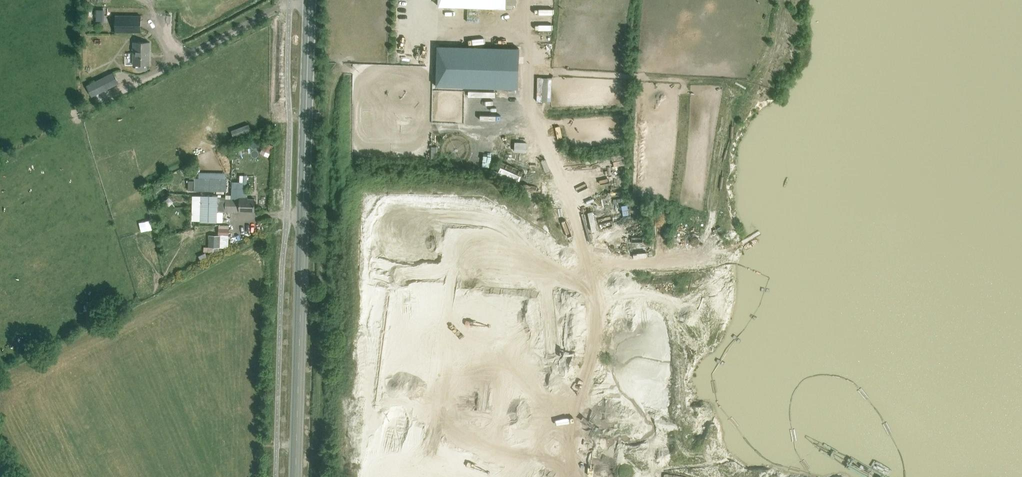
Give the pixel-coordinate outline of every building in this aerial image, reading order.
[(104,22),(105,10),(97,9),(96,21),(104,22)] [(489,21),(499,22),(499,9),(489,9),(489,21)] [(543,13),(542,25),(552,26),(552,14),(543,13)] [(139,32),(139,15),(113,15),(113,32),(139,32)] [(149,65),(150,44),(134,44),(134,57),(134,65),(136,65),(136,68),(137,70),(145,70),(146,68),(146,65),(149,65)] [(517,48),(437,46),(436,87),(516,90),(517,48)] [(91,96),(118,83),(114,76),(87,89),(91,96)] [(540,76),(539,100),(555,100),(555,76),(540,76)] [(464,90),(464,125),(490,125),(490,123),(520,124),(521,108),(484,107),(484,94),(485,94),(485,91),(464,90)] [(273,146),(266,143),(264,148),(270,151),(273,146)] [(504,160),(502,164),(522,173),(524,169),(504,160)] [(599,172),(599,177),(613,176),(612,164),(594,165),(595,172),(599,172)] [(521,180),(523,174),(503,166),(501,171),(521,180)] [(226,179),(194,178),(194,190),(226,191),(226,179)] [(225,199),(225,200),(217,200),(217,197),(201,196),(200,220),(216,221),(217,212),(225,212),(225,210),(254,211),(255,199),(247,199),(247,197),(240,197),(240,200),(225,199)] [(610,238),(622,227),(619,223),(607,234),(610,238)] [(218,234),(207,234),(207,249),(227,249),(228,234),(218,234)] [(205,254),(198,257),(201,262),(208,259),(205,254)]
